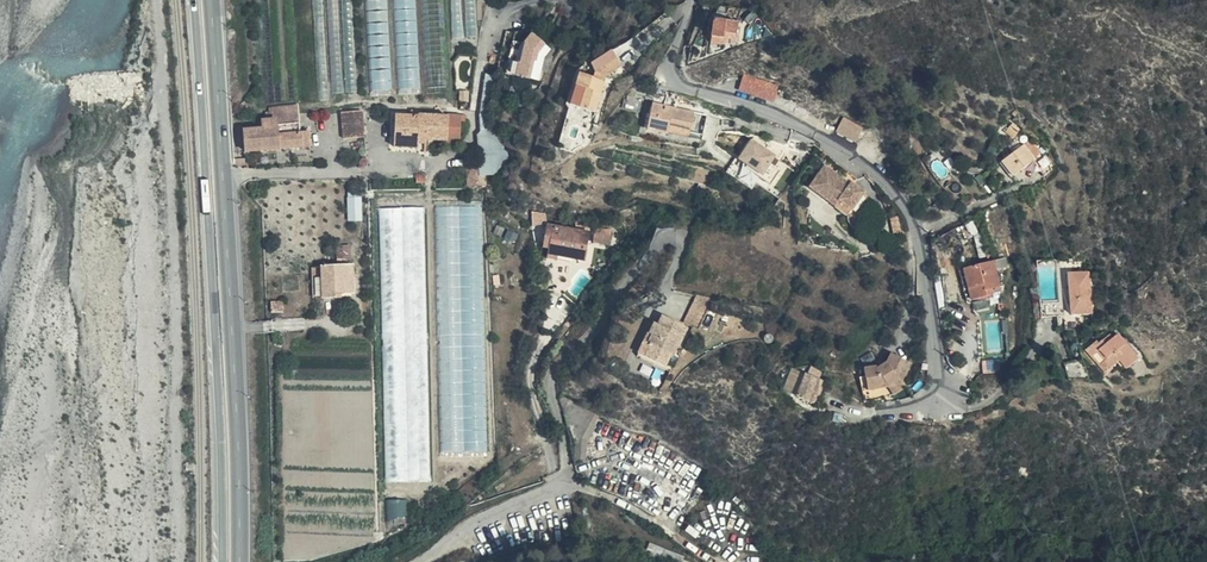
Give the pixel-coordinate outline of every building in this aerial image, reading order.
[(353,0),(316,0),(320,94),(357,92),(353,0)] [(388,0),(366,0),(371,92),(392,91),(388,0)] [(429,87),(448,86),(445,10),(426,11),(429,87)] [(734,42),(739,43),(741,31),(716,26),(712,43),(733,47),(734,42)] [(400,91),(421,90),(418,30),(412,30),(413,43),(398,43),(400,91)] [(516,32),(514,40),(526,43),(533,35),(516,32)] [(545,45),(533,35),(526,43),(521,63),(519,63),(516,75),(530,79),(534,61),(536,61),(538,53),(545,45)] [(526,43),(514,40),(506,72),(516,75),(519,63),(521,63),(526,43)] [(620,64),(612,56),(595,68),(592,75),(582,71),(570,107),(596,114),(607,79),(620,64)] [(779,101),(784,86),(750,74),(744,88),(779,101)] [(630,102),(627,105),(627,113),(642,117),(645,105),(631,101),(630,102)] [(657,101),(652,120),(660,122),(656,138),(670,142),(671,135),(705,144),(713,115),(657,101)] [(268,121),(300,119),(298,107),(268,111),(268,121)] [(403,133),(403,148),(416,148),(416,141),(458,141),(457,112),(443,112),(443,116),(418,115),(417,111),(408,111),(407,116),(394,115),(394,133),(403,133)] [(362,113),(341,116),(343,141),(364,140),(362,113)] [(863,128),(842,118),(836,132),(856,142),(863,128)] [(276,151),(301,149),(300,135),(300,119),(268,121),(268,123),(261,125),(261,133),(271,133),(275,132),(276,151)] [(660,122),(652,120),(647,135),(656,138),(660,122)] [(273,152),(271,133),(261,133),(244,134),(244,154),(273,152)] [(394,148),(403,148),(403,133),(394,133),(394,148)] [(300,135),(301,149),(311,148),(312,135),(300,135)] [(497,139),(478,136),(478,170),(467,170),(468,186),(501,176),(497,139)] [(760,175),(771,183),(782,169),(775,164),(780,157),(754,138),(740,156),(732,168),(754,184),(757,181),(760,175)] [(1010,144),(987,161),(996,173),(1020,157),(1010,144)] [(1037,167),(1030,154),(1022,160),(1028,170),(1037,167)] [(847,204),(861,210),(871,191),(855,183),(854,185),(826,171),(814,196),(843,210),(847,204)] [(363,219),(363,193),(349,194),(349,220),(363,219)] [(441,403),(443,451),(489,450),(482,204),(436,206),(440,347),(456,347),(457,391),(448,391),(448,403),(441,403)] [(382,317),(430,315),(426,205),(379,207),(382,288),(381,288),(382,317)] [(556,258),(556,260),(562,256),(586,243),(589,243),(591,232),(548,222),(544,237),(545,238),(551,244),(551,246),(556,258)] [(540,255),(556,258),(551,246),(543,243),(540,255)] [(571,260),(589,248),(589,243),(586,243),(562,256),(571,260)] [(585,263),(589,248),(571,260),(585,263)] [(314,255),(315,285),(327,284),(327,279),(346,278),(346,253),(314,255)] [(305,255),(305,286),(315,285),(314,255),(305,255)] [(979,301),(988,299),(986,292),(999,290),(994,265),(964,271),(968,292),(975,291),(979,301)] [(1086,273),(1065,275),(1069,316),(1091,314),(1086,273)] [(663,312),(677,292),(665,290),(661,287),(650,305),(663,312)] [(697,292),(685,321),(698,326),(710,298),(697,292)] [(624,344),(649,358),(661,340),(657,338),(668,320),(644,305),(639,313),(636,312),(630,321),(634,323),(629,331),(631,333),(624,344)] [(647,361),(649,358),(624,344),(631,333),(629,331),(634,323),(630,321),(616,341),(647,361)] [(762,336),(763,331),(759,327),(755,327),(752,329),(752,333),(756,338),(762,336)] [(428,362),(429,330),(404,329),(404,355),(401,355),(401,377),(406,377),(406,352),(424,352),(423,362),(428,362)] [(1099,356),(1105,364),(1114,358),(1120,366),(1133,357),(1111,329),(1108,332),(1105,330),(1095,338),(1091,335),(1079,344),(1092,361),(1099,356)] [(868,388),(887,386),(889,386),(899,377),(902,377),(904,374),(910,359),(890,352),(886,360),(878,368),(864,372),(868,388)] [(1098,369),(1105,364),(1099,356),(1092,361),(1098,369)] [(1077,357),(1058,360),(1061,376),(1089,375),(1077,357)] [(899,377),(889,386),(894,397),(907,387),(904,374),(902,377),(899,377)] [(799,396),(816,407),(823,380),(806,375),(799,396)] [(594,461),(613,474),(625,482),(644,452),(610,433),(594,461)] [(625,482),(624,484),(626,485),(629,487),(646,498),(655,507),(678,472),(644,452),(625,482)] [(431,456),(387,459),(388,485),(433,483),(431,456)] [(613,474),(611,477),(624,484),(625,482),(613,474)] [(624,484),(611,477),(605,486),(624,497),(629,487),(626,485),(624,484)] [(409,515),(408,498),(388,499),(389,517),(409,515)]
